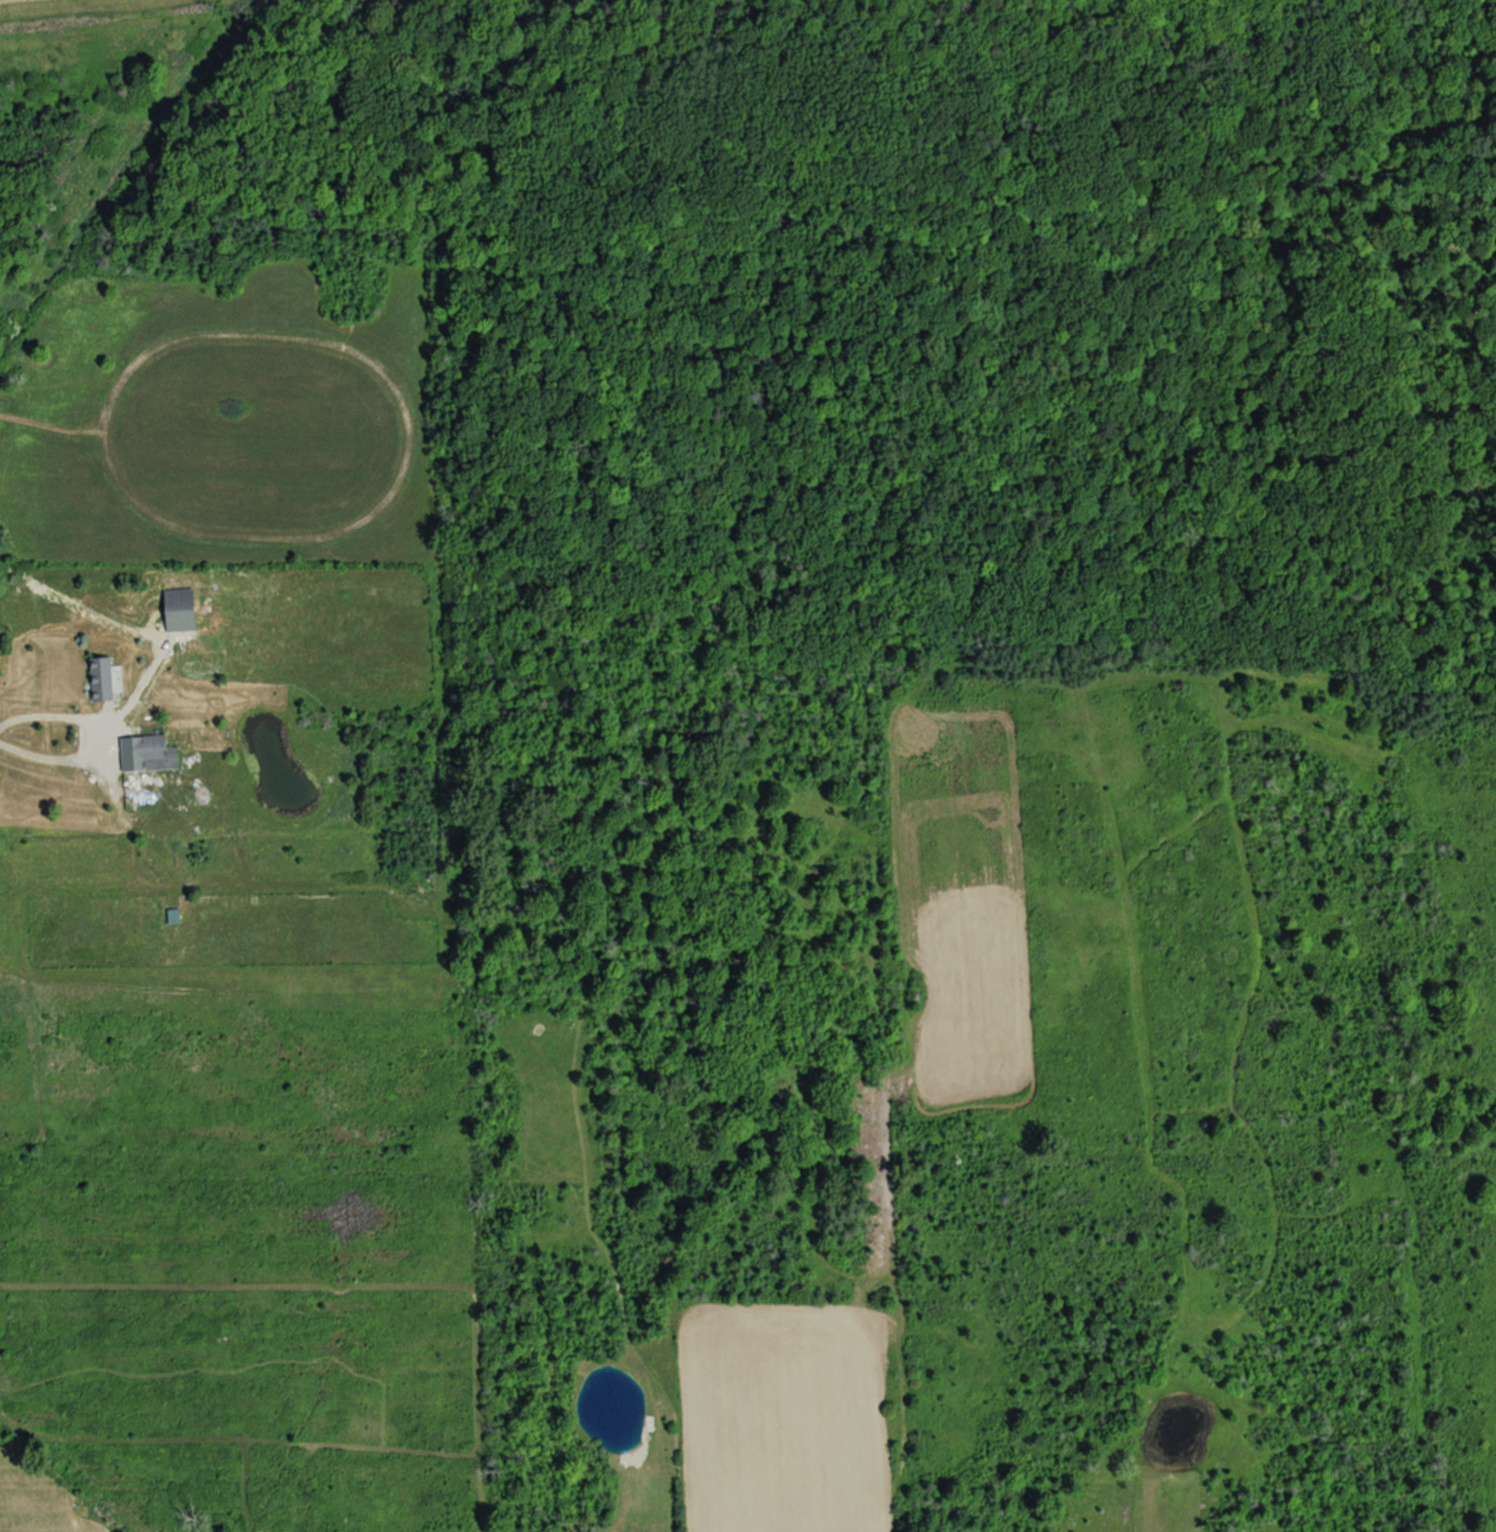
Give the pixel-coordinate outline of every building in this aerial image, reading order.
[(159,632),(189,632),(189,590),(159,590),(159,632)] [(109,700),(108,656),(89,657),(90,701),(109,700)] [(116,737),(118,772),(175,770),(175,747),(163,747),(163,735),(116,737)] [(176,909),(164,910),(165,923),(176,923),(176,909)]
